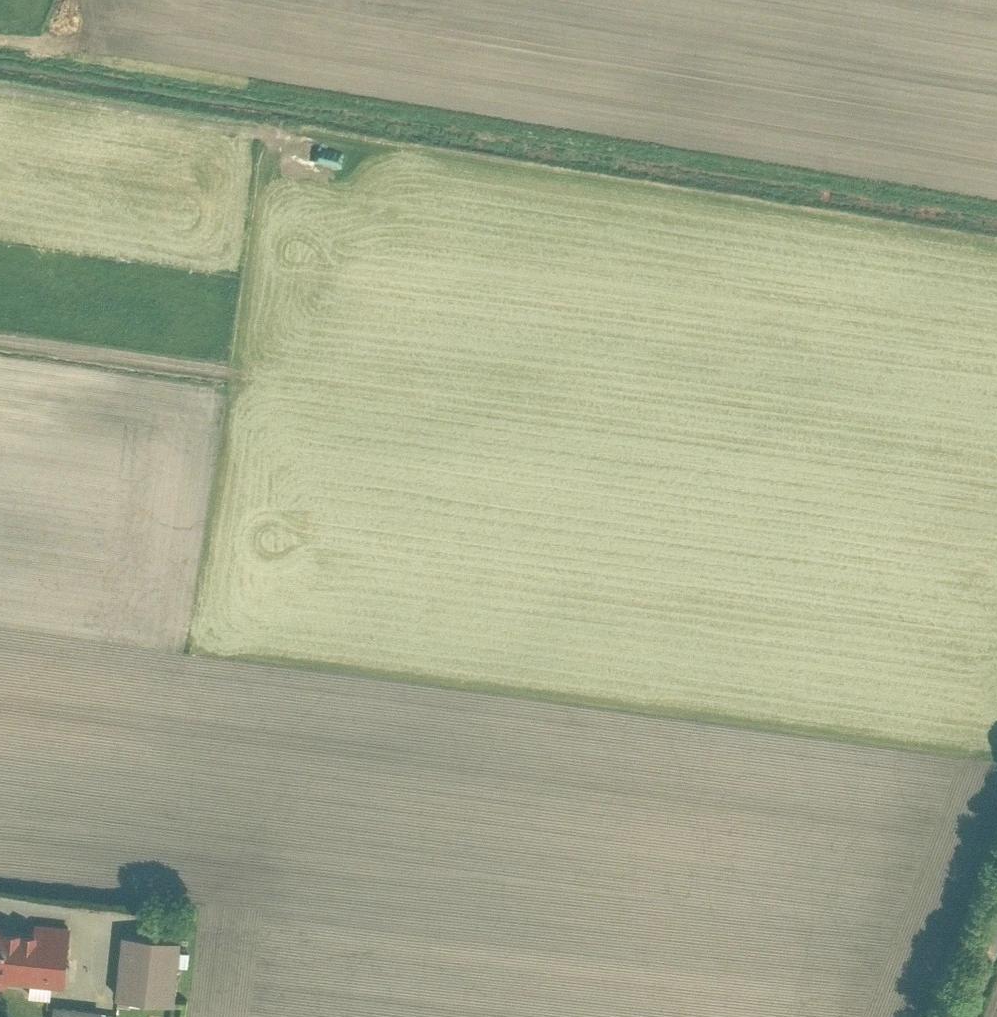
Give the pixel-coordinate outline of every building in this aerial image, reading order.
[(0,928),(0,979),(27,979),(27,973),(64,973),(64,925),(27,925),(27,928),(0,928)] [(180,940),(129,935),(123,996),(174,1001),(180,940)] [(55,1007),(55,1016),(98,1016),(98,1009),(55,1007)]
